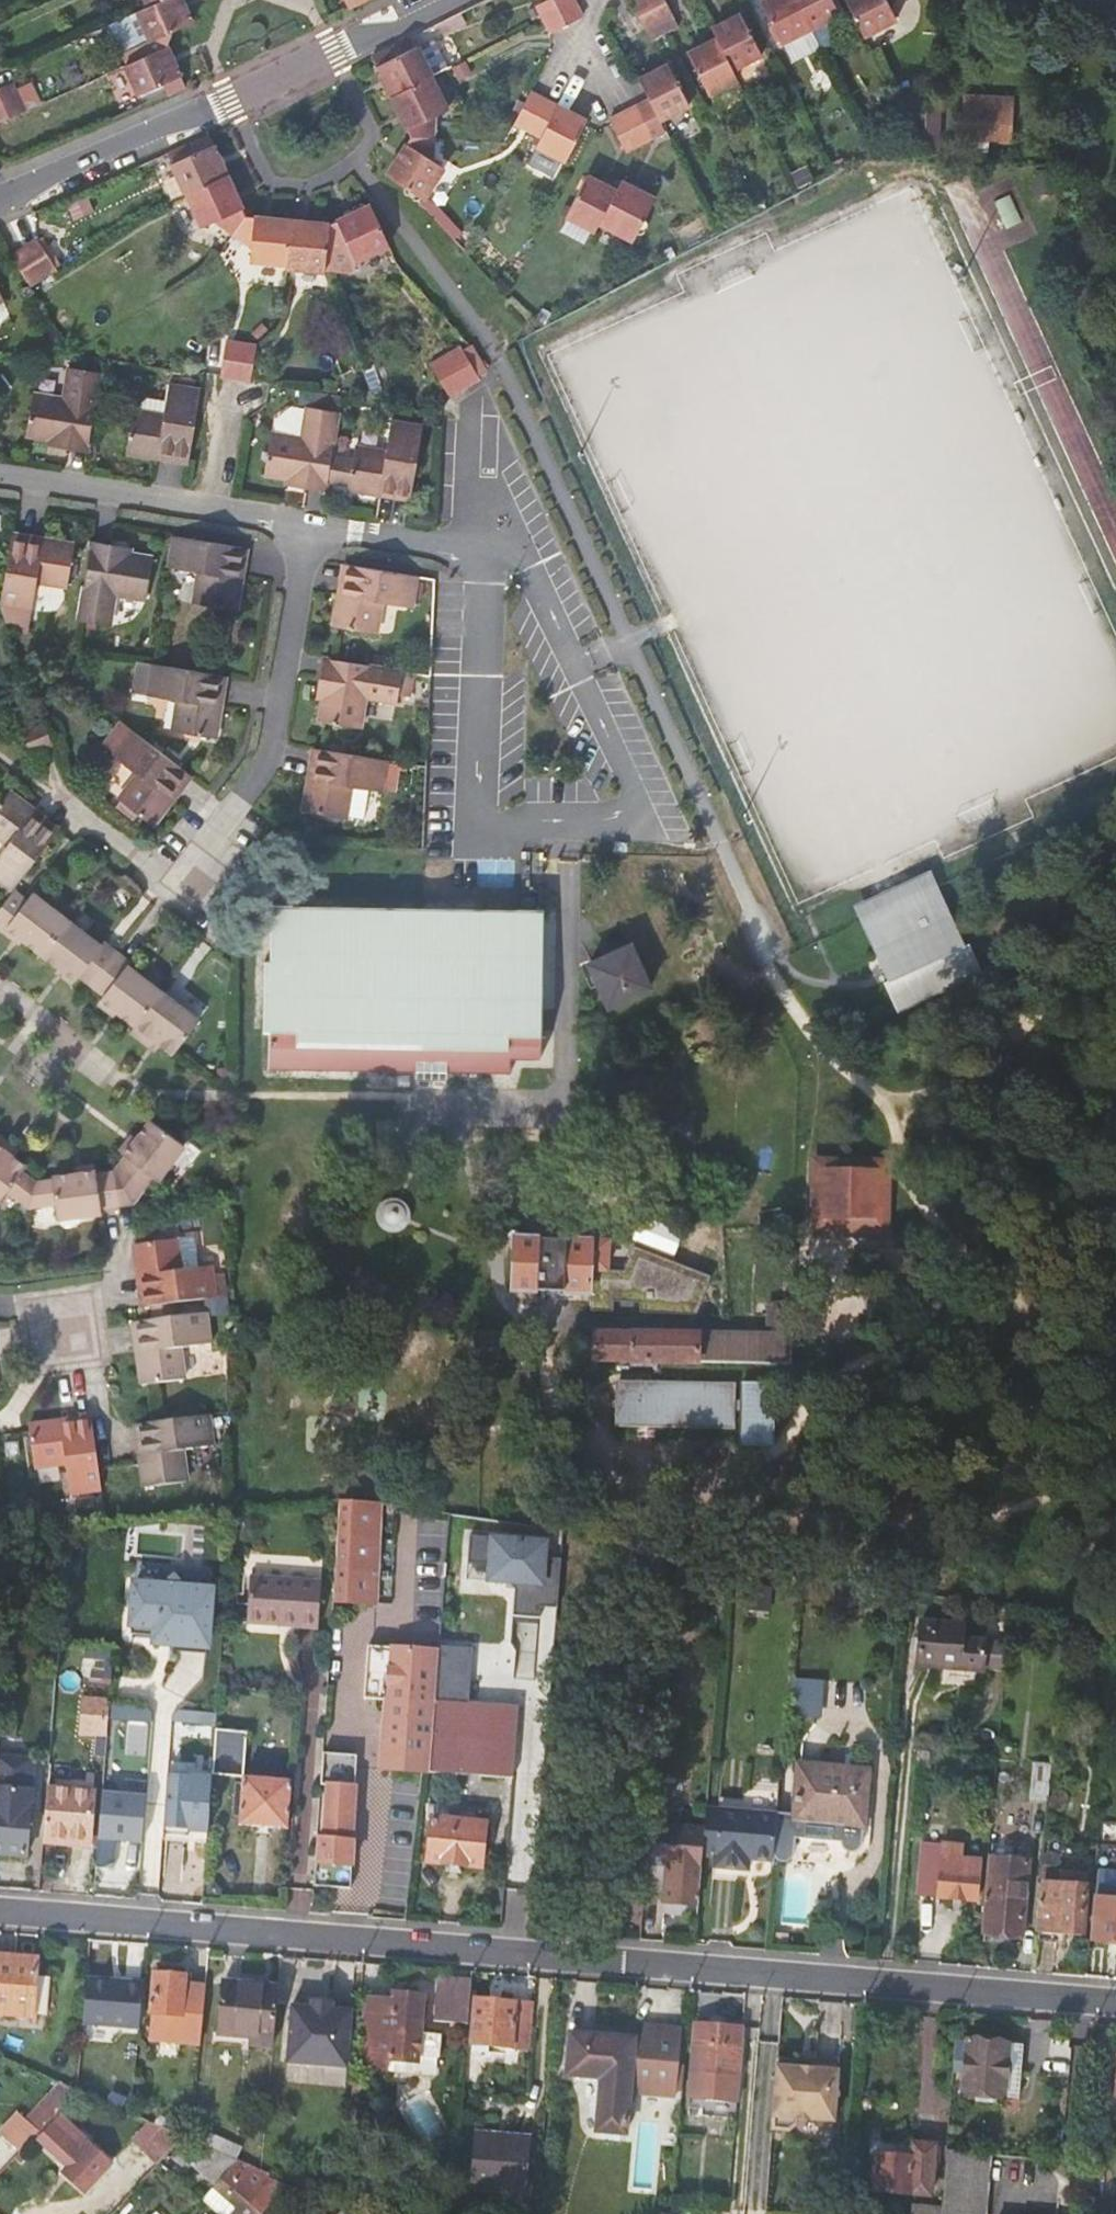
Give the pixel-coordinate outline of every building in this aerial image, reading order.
[(185,0),(158,0),(151,3),(136,10),(150,39),(194,18),(186,2),(185,0)] [(543,15),(572,0),(535,0),(543,15)] [(550,29),(580,14),(574,0),(572,0),(543,15),(550,29)] [(644,28),(658,22),(647,0),(629,0),(644,28)] [(664,0),(647,0),(658,22),(671,15),(664,0)] [(818,45),(809,26),(799,8),(795,0),(759,0),(757,1),(779,42),(782,40),(791,59),(818,45)] [(799,8),(809,26),(838,12),(832,0),(795,0),(799,8)] [(863,37),(896,20),(888,7),(892,0),(844,0),(863,37)] [(740,12),(710,27),(715,36),(731,67),(761,52),(740,12)] [(675,22),(671,15),(658,22),(661,29),(675,22)] [(647,36),(661,29),(658,22),(644,28),(647,36)] [(705,92),(735,77),(731,67),(715,36),(685,50),(705,92)] [(391,53),(388,46),(369,55),(380,77),(388,92),(428,72),(414,42),(391,53)] [(168,44),(125,64),(139,95),(164,85),(166,91),(186,82),(178,65),(168,44)] [(664,63),(637,76),(648,98),(658,118),(686,104),(664,63)] [(444,106),(428,72),(388,92),(400,116),(408,132),(430,134),(432,113),(444,106)] [(0,87),(0,120),(27,108),(14,81),(0,87)] [(511,120),(526,128),(542,95),(528,88),(511,120)] [(1013,93),(964,91),(963,112),(956,112),(955,133),(1012,135),(1013,93)] [(565,159),(586,118),(563,106),(542,95),(526,128),(539,135),(535,144),(565,159)] [(636,144),(663,130),(658,118),(648,98),(633,105),(620,111),(636,144)] [(624,151),(636,144),(620,111),(607,118),(624,151)] [(429,160),(431,134),(430,134),(408,132),(396,152),(384,172),(421,198),(441,169),(429,160)] [(212,139),(170,158),(185,190),(226,171),(218,154),(212,139)] [(808,166),(790,175),(797,189),(815,180),(808,166)] [(212,218),(232,232),(246,213),(234,189),(226,171),(185,190),(200,222),(212,218)] [(559,225),(588,239),(597,221),(614,188),(585,173),(559,225)] [(654,195),(619,178),(614,188),(597,221),(632,238),(654,195)] [(356,256),(388,242),(371,203),(349,213),(328,222),(326,242),(350,245),(355,254),(356,256)] [(250,258),(287,261),(291,218),(268,216),(246,213),(232,232),(251,245),(250,258)] [(286,266),(324,268),(326,253),(326,242),(328,222),(309,220),(291,218),(287,261),(286,266)] [(40,232),(36,234),(35,235),(55,266),(59,263),(40,232)] [(55,266),(35,235),(22,244),(42,274),(55,266)] [(326,253),(355,254),(350,245),(326,242),(326,253)] [(29,283),(42,274),(22,244),(9,252),(29,283)] [(448,392),(485,359),(465,337),(454,347),(451,345),(425,368),(448,392)] [(226,338),(220,373),(235,375),(241,341),(226,338)] [(250,377),(256,343),(241,341),(235,375),(250,377)] [(47,442),(68,446),(87,449),(88,442),(99,370),(67,365),(65,382),(42,379),(32,390),(25,432),(48,436),(47,442)] [(150,448),(189,455),(201,386),(169,381),(164,411),(162,410),(139,407),(134,406),(127,448),(149,452),(150,448)] [(139,407),(162,410),(163,400),(146,398),(139,407)] [(304,409),(293,408),(278,419),(276,434),(271,433),(264,474),(284,478),(284,482),(306,486),(325,489),(326,486),(327,479),(331,453),(338,412),(304,407),(304,409)] [(374,486),(410,492),(416,456),(385,451),(390,420),(359,414),(352,457),(348,482),(347,486),(373,490),(374,486)] [(149,452),(158,454),(189,459),(189,455),(150,448),(149,452)] [(352,457),(331,453),(327,479),(348,482),(352,457)] [(373,490),(380,491),(409,497),(410,492),(374,486),(373,490)] [(47,538),(41,537),(12,531),(12,535),(46,542),(47,538)] [(195,601),(227,607),(236,607),(240,581),(236,581),(242,545),(174,534),(168,564),(199,570),(195,601)] [(12,535),(0,604),(0,605),(28,609),(34,577),(64,583),(71,541),(47,538),(46,542),(12,535)] [(131,545),(111,542),(92,539),(91,543),(79,616),(108,621),(114,589),(145,594),(152,553),(131,549),(131,545)] [(236,581),(240,581),(246,546),(242,545),(236,581)] [(342,604),(348,563),(344,562),(338,594),(337,602),(342,604)] [(342,604),(337,602),(333,625),(339,626),(376,632),(381,602),(411,607),(416,574),(348,563),(342,604)] [(395,699),(401,668),(334,658),(328,657),(322,656),(318,682),(316,696),(322,696),(318,719),(327,721),(360,726),(365,694),(395,699)] [(215,711),(221,674),(216,673),(152,662),(146,692),(178,698),(173,728),(204,734),(215,736),(218,712),(215,711)] [(215,711),(218,712),(225,674),(221,674),(215,711)] [(39,725),(22,732),(28,749),(45,742),(39,725)] [(117,798),(145,818),(152,823),(168,801),(165,799),(186,770),(184,769),(131,728),(112,753),(136,772),(117,798)] [(312,785),(319,748),(314,747),(308,781),(308,785),(312,785)] [(312,785),(308,785),(304,809),(312,810),(347,815),(352,785),(381,789),(386,759),(322,748),(319,748),(312,785)] [(165,799),(168,801),(189,773),(186,770),(165,799)] [(12,887),(55,831),(25,808),(28,805),(8,790),(2,796),(0,799),(0,839),(5,843),(0,850),(0,878),(12,887)] [(25,808),(55,831),(57,828),(32,808),(28,805),(25,808)] [(963,939),(933,878),(858,916),(887,976),(884,978),(896,1004),(980,963),(967,937),(963,939)] [(22,938),(40,951),(66,918),(31,891),(25,899),(11,889),(0,903),(0,928),(2,929),(6,925),(22,938)] [(541,1057),(547,908),(277,897),(275,953),(269,953),(266,1024),(272,1025),(271,1065),(418,1070),(417,1077),(449,1077),(450,1071),(510,1073),(511,1056),(541,1057)] [(99,943),(66,918),(40,951),(57,965),(74,977),(78,973),(91,983),(115,951),(101,940),(99,943)] [(6,925),(2,929),(19,942),(22,938),(6,925)] [(629,943),(588,963),(596,982),(608,1005),(649,986),(629,943)] [(129,961),(115,951),(91,983),(103,992),(100,997),(116,1009),(135,1023),(148,1005),(160,990),(126,964),(129,961)] [(588,986),(596,982),(588,963),(579,968),(588,986)] [(74,977),(57,965),(54,968),(71,982),(74,977)] [(198,1018),(160,990),(148,1005),(135,1023),(129,1030),(146,1043),(152,1036),(160,1042),(172,1052),(198,1018)] [(116,1009),(100,997),(97,1001),(113,1013),(116,1009)] [(152,1036),(146,1043),(154,1049),(160,1042),(152,1036)] [(184,1145),(165,1130),(149,1119),(136,1137),(124,1155),(113,1170),(118,1204),(132,1202),(151,1177),(157,1182),(184,1145)] [(124,1155),(136,1137),(130,1134),(119,1150),(124,1155)] [(11,1143),(0,1135),(0,1199),(7,1190),(27,1205),(28,1205),(34,1180),(21,1170),(24,1165),(13,1156),(6,1151),(11,1143)] [(6,1151),(13,1156),(19,1149),(11,1143),(6,1151)] [(813,1159),(813,1179),(823,1179),(824,1174),(820,1174),(820,1160),(813,1159)] [(818,1215),(818,1232),(818,1235),(882,1237),(882,1217),(876,1216),(876,1210),(890,1210),(891,1181),(879,1180),(878,1175),(885,1175),(886,1161),(820,1160),(820,1174),(824,1174),(823,1179),(813,1179),(812,1208),(822,1208),(822,1215),(818,1215)] [(891,1161),(886,1161),(885,1175),(878,1175),(879,1180),(891,1181),(891,1161)] [(74,1172),(95,1168),(94,1163),(73,1166),(74,1172)] [(53,1219),(100,1213),(99,1207),(118,1204),(113,1170),(96,1172),(95,1168),(74,1172),(51,1175),(51,1179),(35,1181),(34,1180),(28,1205),(50,1202),(53,1219)] [(382,1232),(391,1235),(399,1234),(406,1229),(409,1222),(409,1213),(404,1204),(399,1202),(394,1200),(384,1202),(378,1208),(375,1216),(376,1225),(382,1232)] [(811,1232),(818,1232),(818,1215),(822,1215),(822,1208),(812,1208),(811,1232)] [(889,1237),(890,1210),(876,1210),(876,1216),(882,1217),(882,1237),(889,1237)] [(642,1242),(676,1252),(681,1234),(648,1224),(642,1242)] [(194,1234),(137,1243),(133,1244),(136,1267),(140,1267),(145,1307),(149,1306),(171,1303),(215,1297),(211,1274),(210,1264),(198,1266),(194,1234)] [(592,1294),(591,1311),(614,1312),(614,1302),(641,1303),(641,1313),(670,1314),(697,1315),(711,1276),(670,1261),(672,1258),(631,1243),(626,1256),(629,1257),(623,1272),(605,1271),(607,1242),(515,1239),(514,1291),(590,1294),(592,1294)] [(779,1262),(795,1263),(795,1250),(779,1250),(779,1262)] [(140,1267),(136,1267),(138,1278),(142,1307),(145,1307),(140,1267)] [(223,1273),(211,1274),(215,1297),(227,1295),(223,1273)] [(594,1334),(593,1361),(792,1364),(794,1302),(773,1302),(755,1303),(754,1314),(768,1314),(767,1336),(594,1334)] [(173,1316),(171,1303),(149,1306),(151,1319),(173,1316)] [(173,1316),(151,1319),(136,1322),(140,1358),(138,1359),(141,1384),(149,1383),(182,1378),(178,1346),(209,1342),(205,1311),(173,1316)] [(735,1401),(735,1385),(621,1384),(620,1425),(734,1427),(735,1412),(743,1412),(742,1445),(774,1446),(775,1384),(743,1384),(743,1401),(735,1401)] [(144,1462),(140,1462),(143,1486),(184,1481),(181,1448),(212,1444),(208,1414),(154,1421),(139,1423),(144,1462)] [(53,1425),(53,1422),(27,1425),(28,1432),(33,1465),(64,1461),(68,1493),(99,1489),(96,1469),(90,1421),(53,1425)] [(144,1462),(139,1423),(135,1423),(137,1439),(140,1462),(144,1462)] [(371,1601),(376,1504),(344,1502),(337,1598),(371,1601)] [(93,1504),(80,1505),(81,1513),(94,1512),(93,1504)] [(562,1534),(502,1529),(500,1554),(560,1558),(562,1534)] [(158,1585),(134,1584),(130,1634),(152,1636),(152,1641),(200,1645),(202,1628),(207,1629),(210,1589),(186,1587),(171,1571),(158,1585)] [(246,1621),(278,1623),(279,1617),(317,1620),(319,1580),(249,1575),(246,1621)] [(317,1626),(317,1620),(279,1617),(278,1623),(317,1626)] [(1005,1641),(985,1639),(985,1641),(960,1639),(962,1626),(921,1623),(918,1666),(983,1672),(983,1670),(1003,1671),(1005,1641)] [(380,1767),(417,1770),(432,1771),(437,1700),(438,1692),(440,1670),(443,1626),(399,1624),(398,1642),(369,1640),(365,1696),(385,1698),(380,1767)] [(1062,1636),(1063,1625),(1054,1625),(1053,1636),(1062,1636)] [(489,1674),(440,1670),(438,1692),(437,1700),(465,1703),(486,1704),(489,1674)] [(82,1694),(81,1735),(108,1736),(109,1695),(82,1694)] [(432,1771),(510,1777),(515,1707),(486,1704),(465,1703),(437,1700),(432,1771)] [(245,1734),(214,1733),(212,1773),(243,1776),(245,1734)] [(325,1752),(324,1779),(357,1780),(358,1753),(325,1752)] [(32,1766),(33,1758),(0,1756),(0,1764),(32,1766)] [(26,1856),(30,1802),(32,1766),(0,1764),(0,1854),(26,1856)] [(794,1840),(840,1844),(842,1848),(844,1852),(848,1854),(853,1854),(857,1853),(860,1850),(863,1845),(864,1828),(867,1773),(798,1767),(795,1816),(777,1814),(773,1854),(774,1856),(775,1859),(778,1861),(780,1862),(783,1863),(786,1862),(789,1861),(791,1859),(793,1856),(794,1840)] [(93,1780),(47,1776),(42,1842),(74,1845),(75,1838),(90,1839),(93,1780)] [(291,1780),(244,1776),(240,1823),(287,1828),(291,1780)] [(1029,1814),(1046,1815),(1049,1781),(1031,1779),(1029,1814)] [(321,1836),(318,1836),(314,1886),(349,1888),(355,1787),(325,1784),(321,1836)] [(103,1789),(100,1863),(117,1864),(118,1840),(146,1841),(147,1791),(103,1789)] [(742,1800),(719,1798),(718,1809),(741,1811),(742,1800)] [(475,1822),(462,1820),(452,1820),(453,1808),(426,1805),(425,1818),(432,1819),(427,1860),(481,1866),(485,1822),(487,1823),(488,1813),(476,1812),(475,1822)] [(714,1857),(718,1809),(706,1808),(704,1830),(702,1856),(714,1857)] [(741,1811),(718,1809),(714,1857),(713,1868),(739,1870),(740,1859),(750,1860),(773,1862),(773,1854),(777,1814),(777,1813),(741,1811)] [(462,1810),(462,1820),(475,1822),(476,1812),(462,1810)] [(704,1830),(649,1826),(646,1861),(669,1863),(666,1903),(694,1906),(697,1865),(701,1866),(702,1856),(704,1830)] [(954,1852),(942,1851),(941,1874),(925,1873),(923,1896),(977,1900),(980,1860),(954,1857),(954,1852)] [(1027,1859),(987,1855),(981,1932),(1021,1936),(1027,1859)] [(749,1871),(750,1860),(740,1859),(739,1870),(749,1871)] [(739,1870),(713,1868),(712,1879),(738,1881),(739,1870)] [(1095,1876),(1093,1896),(1096,1896),(1092,1938),(1115,1941),(1115,1898),(1102,1897),(1104,1877),(1095,1876)] [(1039,1929),(1082,1932),(1086,1885),(1043,1883),(1039,1929)] [(0,1957),(0,2012),(30,2015),(34,1960),(0,1957)] [(149,2037),(203,2041),(207,1984),(181,1982),(181,1976),(154,1973),(149,2037)] [(471,1979),(436,1977),(433,2021),(450,2022),(467,2024),(470,1997),(471,1979)] [(143,1983),(86,1978),(83,2023),(139,2028),(143,1983)] [(251,2043),(272,2045),(277,1988),(221,1983),(217,2033),(251,2036),(251,2043)] [(420,1995),(391,1993),(391,1999),(364,1997),(358,2068),(385,2070),(386,2060),(412,2062),(413,2055),(438,2057),(439,2035),(418,2033),(420,1995)] [(532,2003),(475,1998),(471,2044),(528,2049),(532,2003)] [(311,2000),(310,2007),(332,2009),(333,2002),(311,2000)] [(310,2007),(291,2005),(286,2063),(324,2066),(346,2068),(351,2010),(332,2009),(310,2007)] [(693,2044),(699,2045),(707,2045),(705,2059),(704,2074),(737,2077),(741,2026),(695,2022),(693,2044)] [(623,2025),(622,2038),(636,2039),(637,2026),(623,2025)] [(622,2038),(563,2034),(560,2076),(599,2079),(594,2130),(627,2132),(631,2091),(672,2095),(676,2055),(678,2030),(637,2026),(636,2039),(622,2038)] [(251,2036),(217,2033),(216,2040),(251,2043),(251,2036)] [(967,2043),(955,2042),(953,2072),(964,2073),(962,2090),(1019,2095),(1023,2043),(967,2038),(967,2043)] [(699,2058),(705,2059),(707,2045),(699,2045),(699,2058)] [(684,2056),(676,2055),(672,2095),(680,2096),(684,2056)] [(837,2069),(817,2067),(797,2066),(798,2058),(776,2057),(770,2129),(788,2130),(788,2134),(832,2137),(833,2121),(837,2069)] [(818,2060),(798,2058),(797,2066),(817,2067),(818,2060)] [(346,2068),(324,2066),(323,2085),(345,2087),(346,2068)] [(353,2078),(351,2095),(366,2096),(367,2079),(353,2078)] [(27,2117),(39,2128),(61,2105),(49,2094),(27,2117)] [(38,2137),(65,2162),(72,2168),(66,2175),(83,2190),(111,2160),(89,2140),(79,2151),(50,2125),(38,2137)] [(146,2148),(159,2161),(183,2135),(164,2127),(146,2148)] [(217,2135),(212,2147),(233,2157),(237,2144),(217,2135)] [(520,2190),(524,2139),(474,2135),(470,2187),(520,2190)] [(874,2153),(871,2190),(929,2195),(933,2147),(914,2145),(914,2157),(874,2153)] [(191,2165),(214,2185),(238,2159),(233,2157),(212,2147),(209,2147),(191,2165)] [(973,2153),(946,2150),(942,2205),(941,2213),(968,2213),(973,2153)] [(973,2153),(968,2213),(982,2213),(988,2153),(973,2153)] [(221,2213),(261,2213),(290,2182),(263,2170),(238,2159),(214,2185),(202,2197),(221,2213)] [(59,2169),(66,2175),(72,2168),(65,2162),(59,2169)] [(910,2203),(909,2213),(941,2213),(942,2205),(910,2203)] [(335,2213),(360,2213),(342,2206),(335,2213)]
